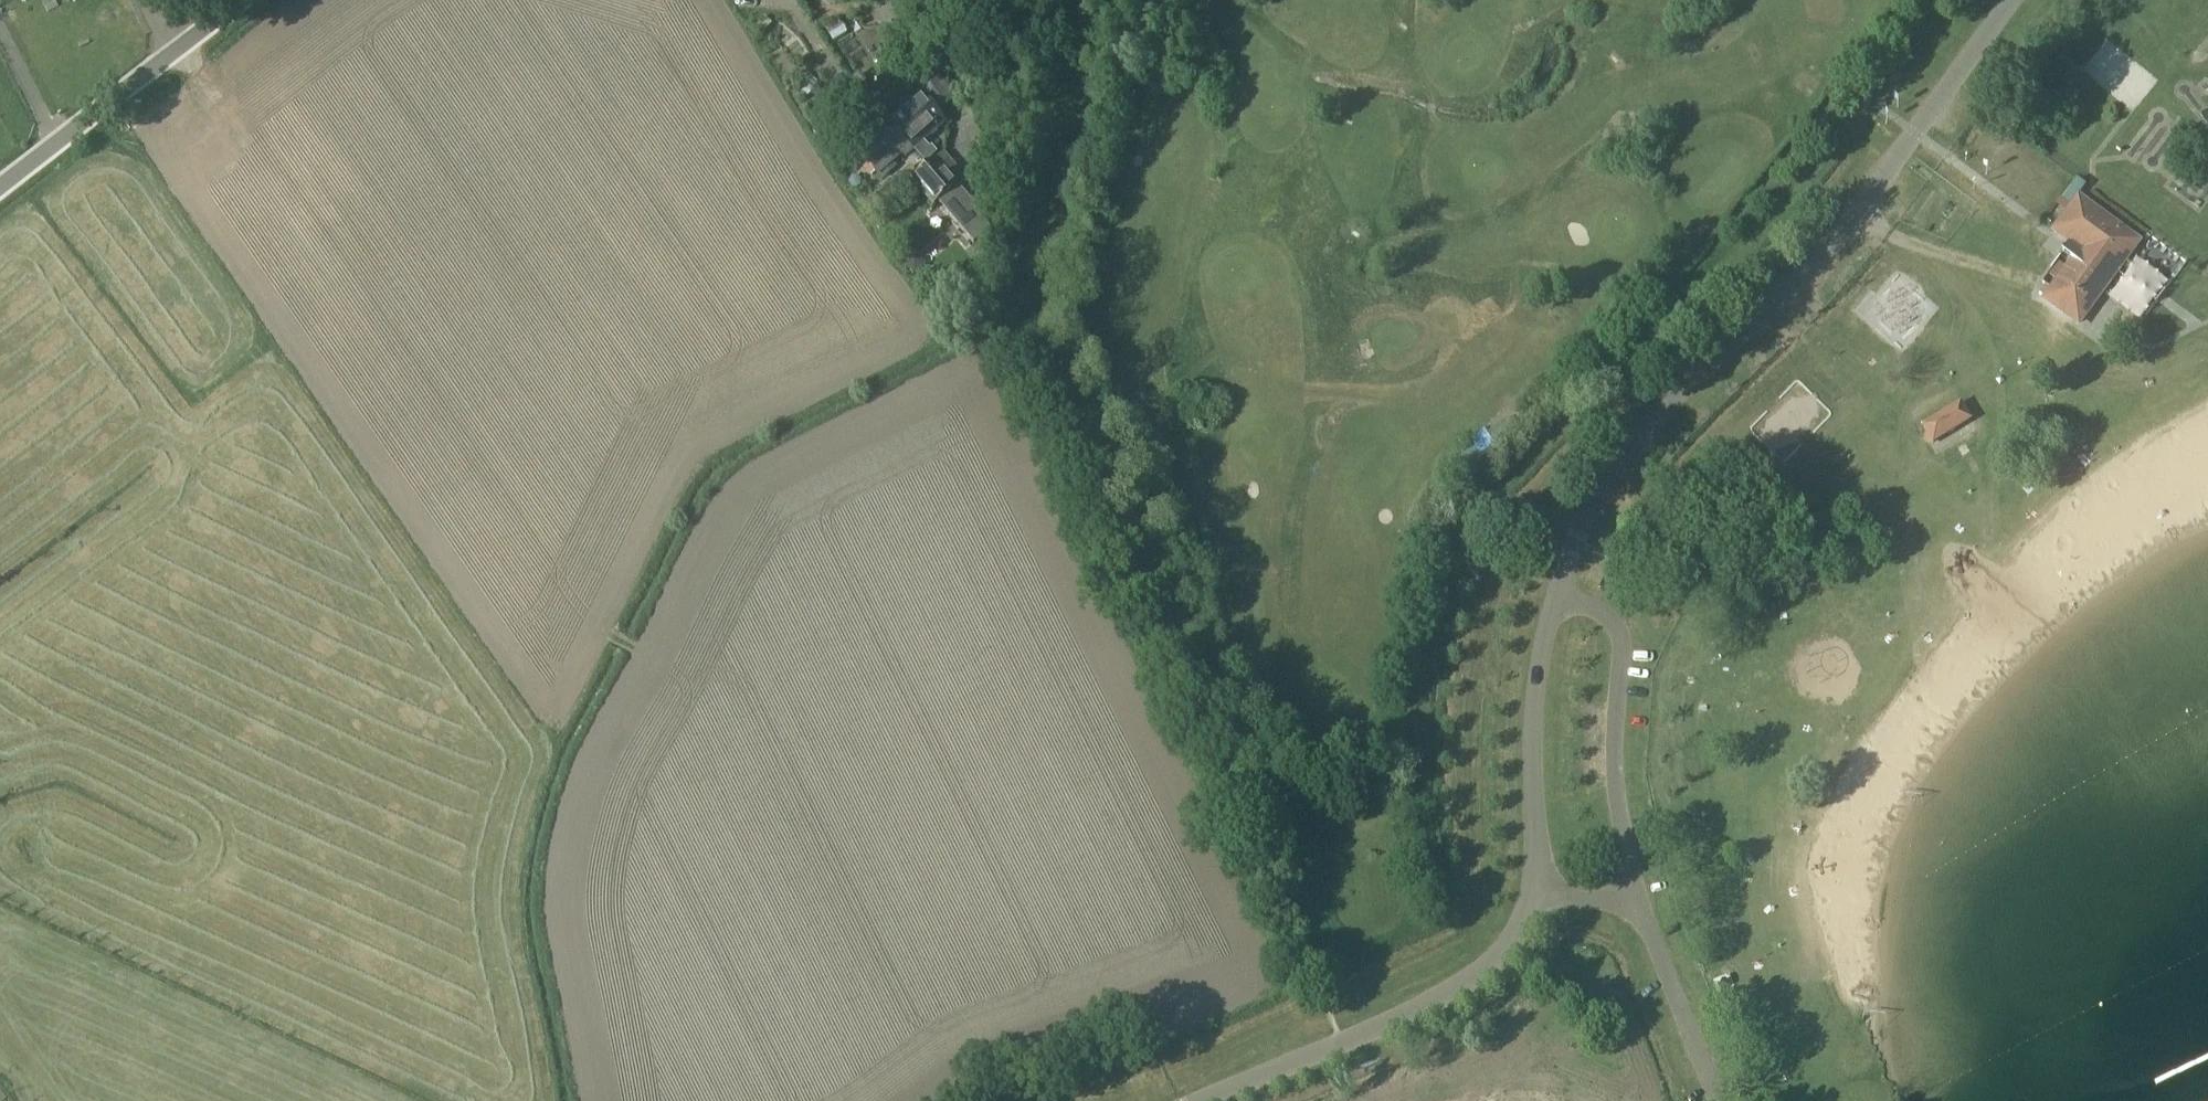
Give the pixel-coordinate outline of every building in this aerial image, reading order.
[(923,87),(939,110),(955,99),(937,73),(926,81),(928,84),(923,87)] [(913,102),(889,122),(890,122),(910,145),(906,149),(909,153),(913,149),(926,164),(938,154),(931,147),(930,149),(922,141),(936,129),(932,124),(939,117),(938,115),(924,100),(917,107),(913,102)] [(813,132),(822,141),(835,130),(826,120),(813,132)] [(852,145),(877,173),(906,149),(910,145),(889,122),(883,128),(878,123),(852,145)] [(945,171),(953,164),(944,153),(912,180),(933,204),(940,198),(977,241),(993,228),(945,171)] [(993,162),(968,176),(987,211),(1003,201),(997,189),(1005,184),(993,162)] [(2142,243),(2077,195),(2049,234),(2066,246),(2060,254),(2069,260),(2040,300),(2079,328),(2142,243)] [(1938,413),(1920,425),(1931,444),(1950,433),(1949,431),(1951,430),(1952,431),(1971,420),(1960,400),(1940,412),(1942,414),(1940,416),(1938,413)]
